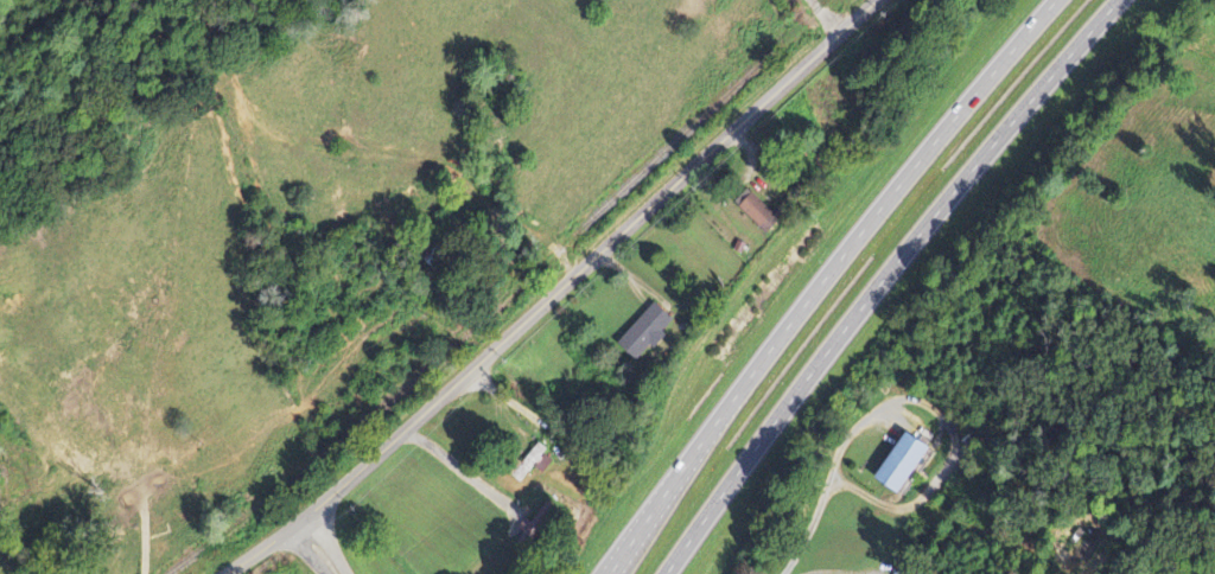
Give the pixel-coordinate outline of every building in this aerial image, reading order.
[(775,219),(744,191),(731,205),(762,234),(775,219)] [(670,325),(652,305),(611,344),(630,363),(670,325)] [(893,499),(922,450),(897,435),(868,484),(893,499)]
